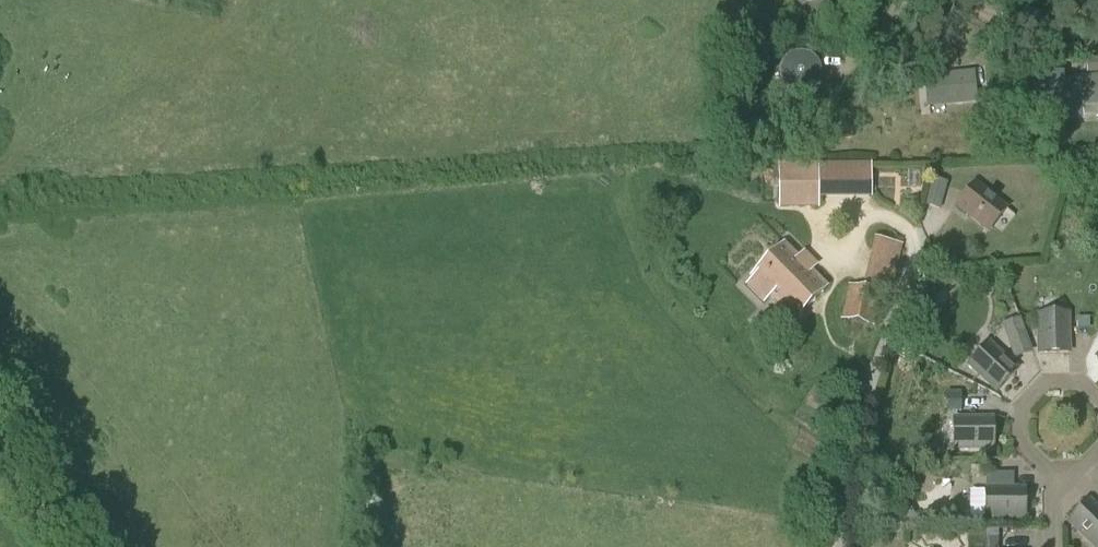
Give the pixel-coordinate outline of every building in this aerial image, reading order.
[(819,67),(819,65),(817,63),(816,61),(815,59),(812,57),(810,55),(809,55),(806,53),(802,53),(800,53),(798,53),(794,53),(791,55),(788,57),(786,59),(783,62),(782,63),(781,65),(781,67),(780,69),(780,70),(780,72),(780,74),(780,76),(781,78),(781,80),(782,82),(783,84),(785,86),(786,87),(789,89),(791,91),(792,91),(795,92),(797,93),(801,93),(803,93),(806,92),(809,91),(811,90),(813,88),(814,87),(816,85),(817,83),(818,82),(819,80),(820,78),(820,76),(820,73),(820,71),(820,69),(819,67)] [(1086,59),(1087,74),(1097,73),(1097,59),(1086,59)] [(926,75),(929,107),(979,103),(976,72),(926,75)] [(1057,79),(1060,111),(1097,108),(1097,76),(1057,79)] [(778,164),(768,164),(768,177),(778,177),(778,208),(819,208),(819,199),(871,199),(871,163),(778,163),(778,164)] [(941,209),(947,182),(932,178),(926,205),(941,209)] [(957,207),(965,214),(987,232),(1005,209),(975,185),(957,207)] [(841,319),(875,327),(882,292),(880,292),(882,281),(895,283),(903,244),(873,237),(863,287),(848,284),(841,319)] [(827,288),(811,272),(817,266),(807,257),(802,263),(783,244),(749,278),(794,322),(827,288)] [(1037,316),(1038,355),(1067,354),(1066,315),(1037,316)] [(967,366),(995,392),(1015,371),(987,345),(967,366)] [(946,392),(946,413),(960,413),(960,392),(946,392)] [(991,449),(991,420),(952,420),(952,449),(991,449)] [(898,476),(915,484),(921,471),(904,463),(898,476)] [(1023,490),(984,490),(984,520),(1023,519),(1023,490)] [(1096,510),(1087,501),(1067,523),(1093,546),(1097,546),(1097,512),(1096,510)]
